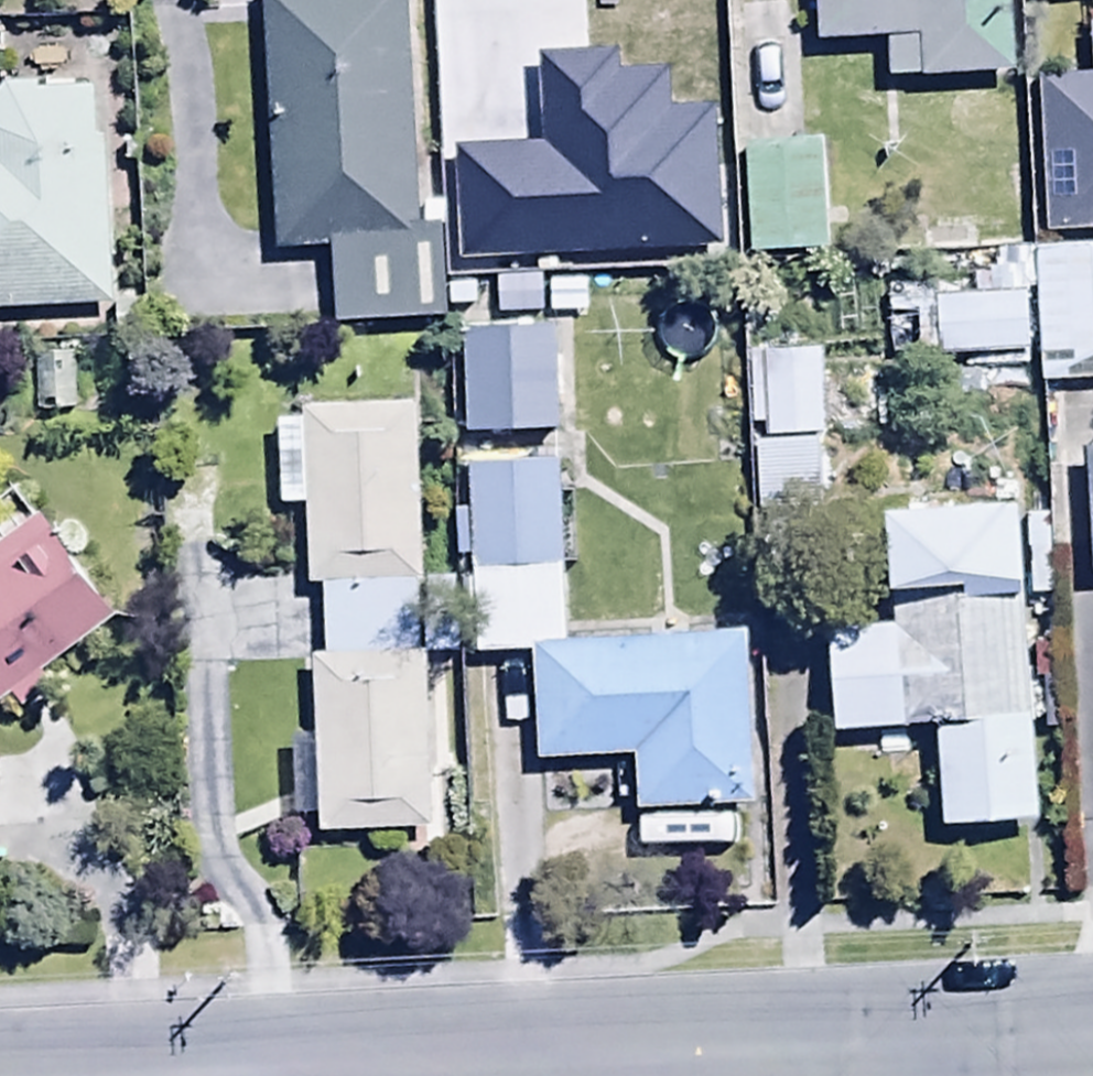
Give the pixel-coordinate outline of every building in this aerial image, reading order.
[(278,262),(330,259),(333,329),(445,324),(439,208),(422,209),(413,0),(265,0),(278,262)] [(816,45),(889,42),(890,83),(1013,79),(1010,0),(815,0),(816,45)] [(538,47),(442,48),(443,168),(539,167),(538,47)] [(1040,85),(1045,238),(1092,237),(1092,83),(1040,85)] [(111,309),(107,143),(97,143),(96,93),(0,95),(0,314),(111,309)] [(824,146),(746,148),(749,263),(827,261),(824,146)] [(1033,254),(1041,391),(1092,388),(1092,251),(1033,254)] [(918,304),(920,362),(1029,357),(1026,299),(1034,299),(1027,255),(997,257),(998,276),(975,276),(976,301),(918,304)] [(826,501),(822,358),(743,360),(745,433),(765,433),(765,451),(754,451),(755,502),(826,501)] [(423,667),(418,408),(302,410),(302,430),(278,430),(279,510),(308,509),(309,587),(324,587),(325,662),(309,662),(310,740),(293,740),(295,817),(321,816),(321,837),(458,835),(455,666),(423,667)] [(1083,455),(1084,582),(1092,582),(1092,455),(1083,455)] [(562,572),(558,463),(466,467),(468,519),(456,519),(458,564),(472,564),(472,575),(562,572)] [(889,516),(892,600),(1024,594),(1021,511),(889,516)] [(0,556),(0,704),(10,696),(21,711),(50,689),(41,676),(113,621),(40,525),(0,556)] [(1026,602),(895,611),(895,628),(829,631),(834,736),(932,731),(937,832),(1037,827),(1026,602)] [(750,810),(747,638),(533,647),(538,765),(631,761),(633,815),(750,810)]
